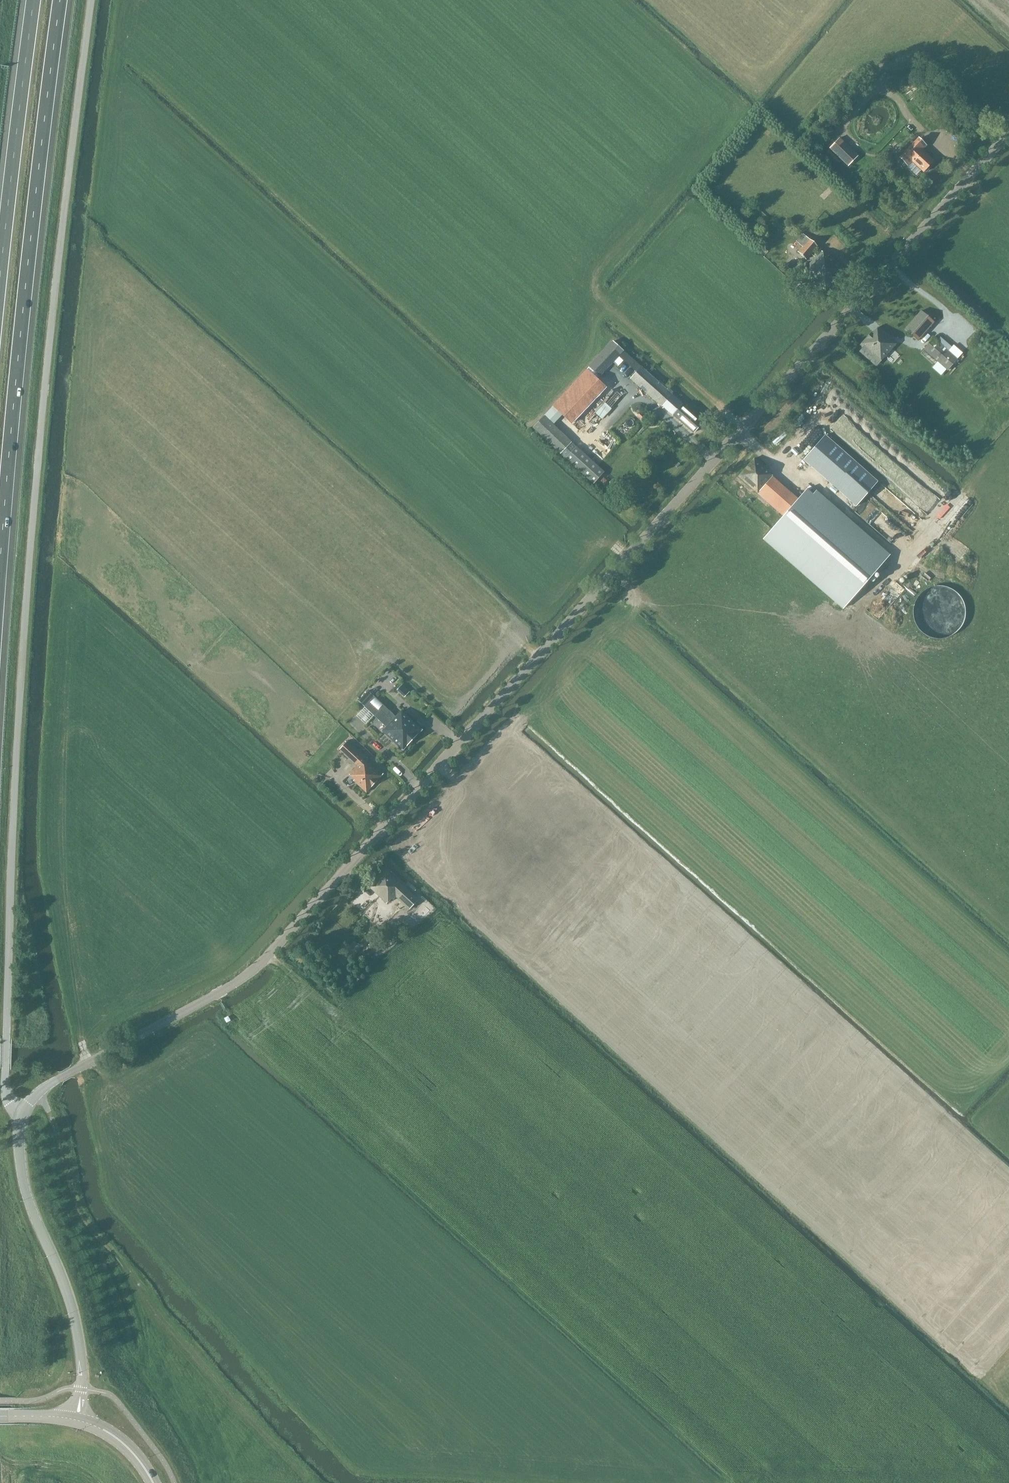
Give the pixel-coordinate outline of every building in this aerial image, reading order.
[(842,165),(852,155),(833,136),(823,147),(842,165)] [(918,139),(900,158),(907,165),(911,161),(923,172),(924,171),(926,172),(929,169),(928,167),(933,161),(922,150),(926,146),(918,139)] [(806,259),(817,247),(803,234),(796,241),(802,246),(797,252),(806,259)] [(822,294),(844,269),(829,255),(827,257),(821,251),(817,256),(815,254),(813,256),(815,258),(808,265),(805,263),(803,265),(800,262),(795,267),(817,286),(815,288),(822,294)] [(911,322),(904,330),(917,341),(929,328),(934,322),(921,311),(911,322)] [(863,348),(859,352),(876,366),(896,344),(877,327),(877,328),(873,333),(872,332),(860,345),(863,348)] [(947,370),(957,359),(933,338),(923,349),(947,370)] [(613,341),(588,367),(594,371),(599,376),(605,369),(618,356),(623,351),(613,341)] [(627,363),(637,372),(637,371),(641,367),(631,358),(628,355),(623,351),(618,356),(624,360),(627,362),(627,363)] [(934,374),(940,368),(931,359),(925,366),(934,374)] [(637,372),(630,379),(662,407),(672,395),(641,367),(637,372)] [(587,370),(552,406),(571,424),(606,388),(596,379),(591,374),(587,370)] [(892,400),(897,407),(906,401),(900,394),(892,400)] [(672,395),(667,401),(677,410),(673,414),(677,418),(694,433),(702,423),(687,410),(681,405),(682,403),(672,395)] [(560,454),(571,443),(543,417),(533,428),(560,454)] [(637,427),(640,435),(647,432),(644,424),(637,427)] [(877,484),(825,437),(804,461),(856,508),(877,484)] [(575,447),(564,459),(592,485),(603,473),(575,447)] [(754,458),(738,476),(784,516),(763,539),(843,609),(889,555),(815,491),(813,494),(807,489),(798,499),(791,493),(782,502),(770,492),(779,482),(771,476),(772,475),(767,471),(768,470),(754,458)] [(920,534),(913,541),(916,544),(923,537),(920,534)] [(374,696),(368,690),(358,701),(364,706),(374,696)] [(374,696),(364,706),(386,727),(382,731),(402,750),(402,751),(403,750),(411,741),(407,738),(409,737),(380,710),(384,706),(374,696)] [(384,706),(380,710),(409,737),(407,738),(411,741),(421,731),(422,730),(421,729),(401,711),(396,716),(384,706)] [(365,757),(347,740),(339,750),(357,766),(349,774),(354,779),(353,780),(366,792),(382,775),(364,758),(365,757)] [(418,900),(407,890),(409,888),(387,868),(369,886),(387,903),(392,897),(393,899),(395,896),(408,910),(418,900)] [(338,976),(335,980),(344,988),(349,983),(341,976),(339,978),(338,976)]
